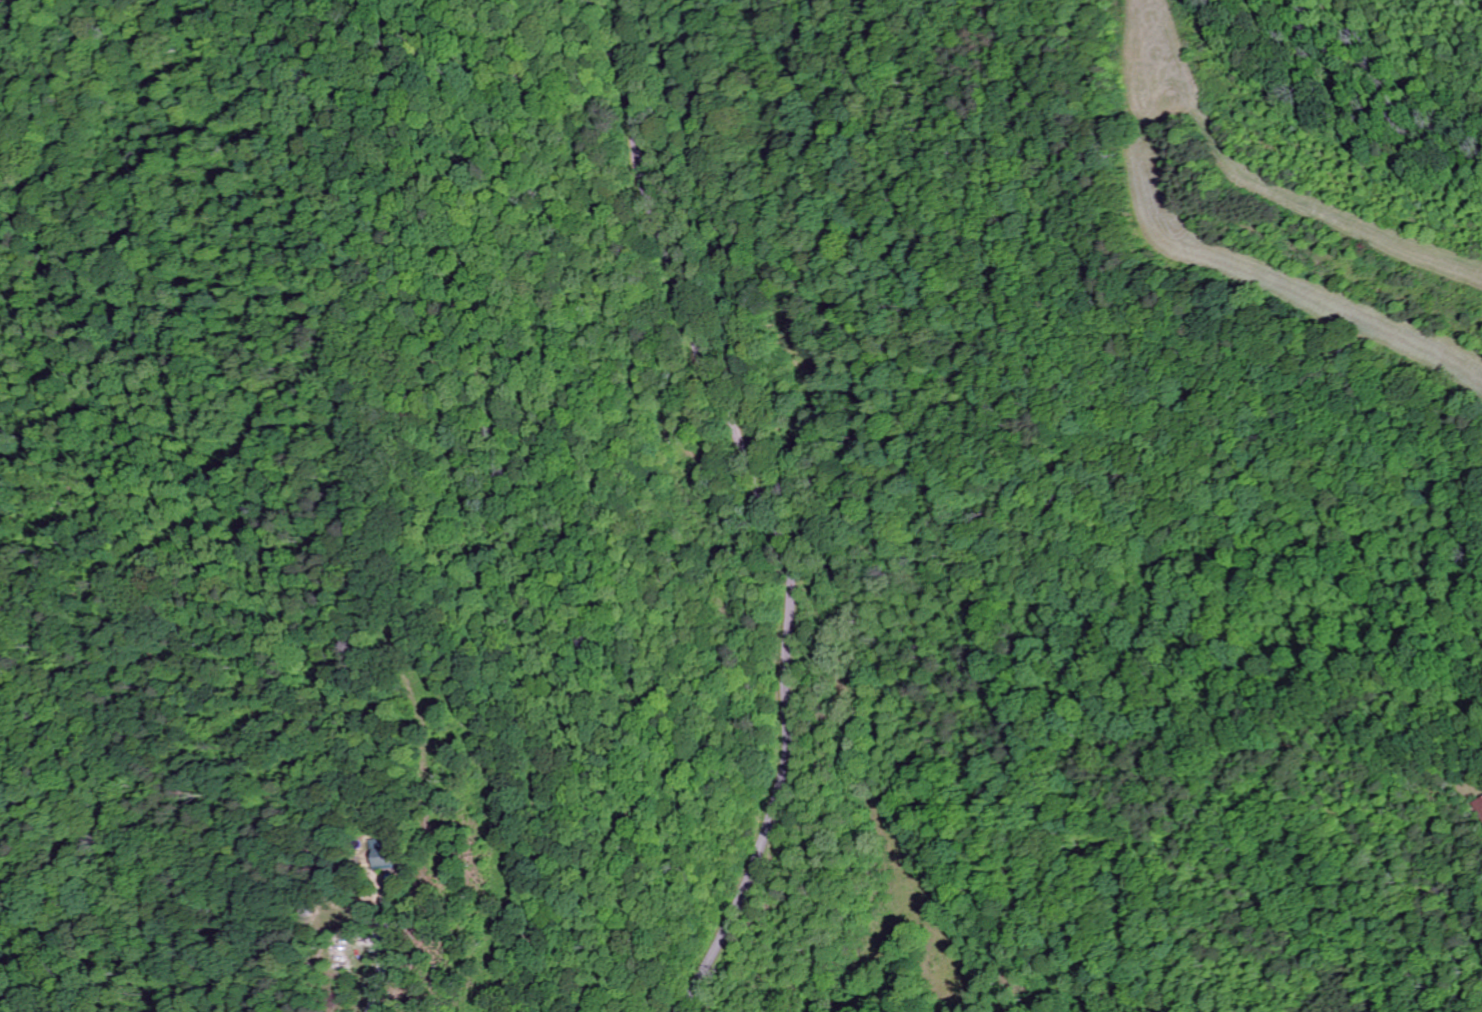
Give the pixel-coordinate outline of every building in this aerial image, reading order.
[(390,851),(390,869),(411,868),(411,850),(390,851)]
